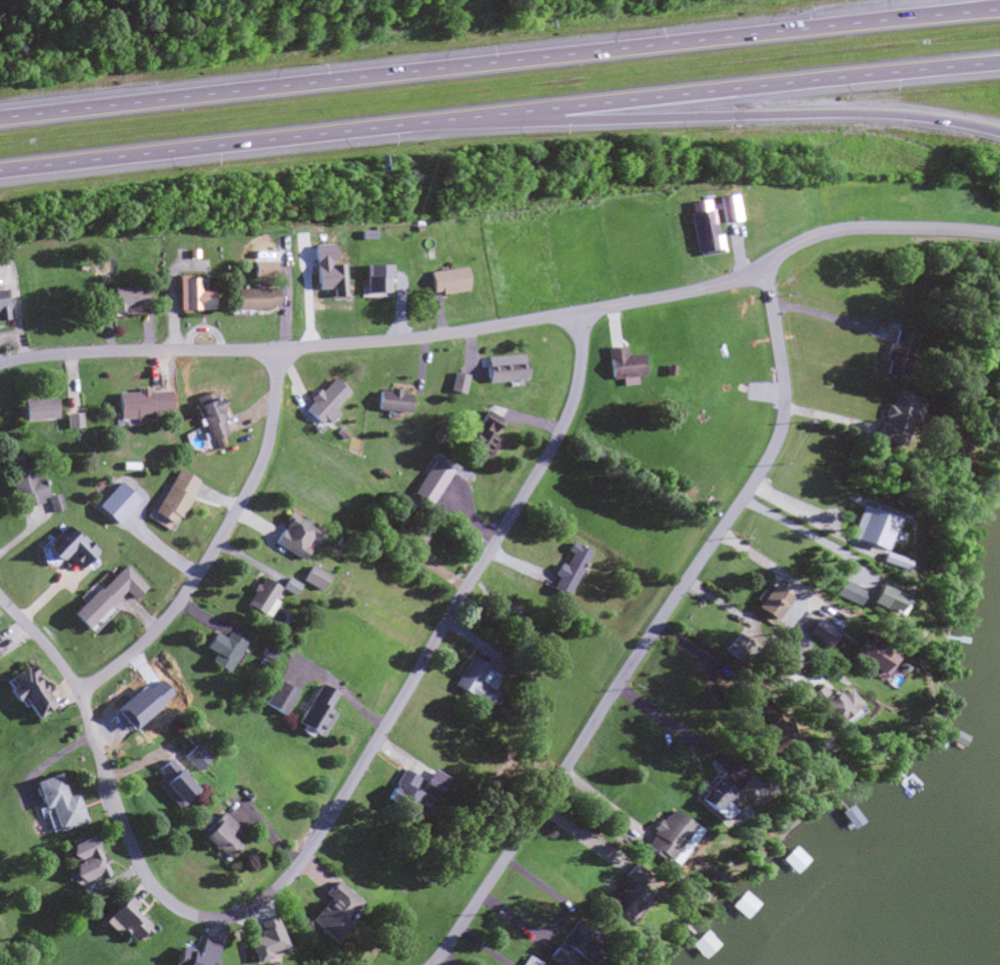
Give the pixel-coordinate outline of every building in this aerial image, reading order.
[(251,279),(270,279),(270,264),(251,264),(251,279)] [(429,270),(465,265),(468,285),(432,290),(429,270)] [(209,294),(195,293),(195,281),(177,280),(176,313),(208,313),(209,294)] [(146,290),(107,290),(107,312),(146,312),(146,290)] [(274,312),(274,292),(230,292),(230,312),(274,312)] [(878,377),(899,382),(910,338),(889,333),(878,377)] [(642,378),(639,357),(622,358),(622,349),(604,351),(607,382),(642,378)] [(487,359),(524,357),(526,378),(488,380),(487,359)] [(451,388),(455,371),(468,374),(463,391),(451,388)] [(299,410),(317,431),(332,417),(328,412),(344,396),(330,381),(299,410)] [(115,423),(150,423),(150,415),(169,414),(169,393),(114,394),(115,423)] [(407,395),(373,393),(372,413),(406,415),(407,395)] [(226,436),(211,394),(191,401),(206,443),(226,436)] [(870,442),(897,449),(911,403),(883,395),(870,442)] [(19,403),(19,422),(54,422),(54,403),(19,403)] [(483,463),(493,441),(488,439),(496,421),(478,413),(460,453),(483,463)] [(65,431),(79,431),(79,416),(65,416),(65,431)] [(33,457),(2,464),(14,511),(46,503),(49,515),(60,512),(56,497),(44,500),(33,457)] [(413,490),(435,457),(454,470),(433,503),(413,490)] [(156,509),(180,466),(202,478),(178,521),(156,509)] [(97,503),(119,479),(139,497),(118,521),(97,503)] [(867,547),(880,518),(855,507),(842,536),(867,547)] [(299,562),(309,545),(312,547),(320,535),(287,514),(269,543),(299,562)] [(589,554),(570,544),(552,577),(556,579),(550,590),(565,598),(589,554)] [(313,564),(329,575),(320,588),(304,577),(313,564)] [(126,595),(131,602),(145,591),(126,567),(67,613),(81,631),(126,595)] [(300,583),(295,591),(283,584),(289,576),(300,583)] [(277,590),(259,579),(242,606),(260,617),(277,590)] [(850,589),(836,582),(828,597),(842,604),(850,589)] [(858,602),(881,618),(893,601),(870,585),(858,602)] [(784,600),(765,586),(748,609),(767,622),(784,600)] [(221,641),(211,635),(202,649),(211,656),(206,664),(223,675),(243,645),(225,634),(221,641)] [(733,665),(748,647),(733,634),(717,653),(733,665)] [(846,653),(864,675),(880,662),(862,640),(846,653)] [(449,688),(483,709),(492,694),(475,684),(484,669),(466,659),(449,688)] [(30,721),(52,708),(27,666),(5,679),(30,721)] [(266,702),(280,679),(298,691),(284,713),(266,702)] [(837,689),(827,696),(819,685),(801,696),(825,732),(853,714),(837,689)] [(315,738),(329,715),(323,711),(331,696),(315,686),(292,724),(315,738)] [(200,769),(186,755),(199,742),(213,757),(200,769)] [(160,779),(154,784),(173,810),(194,795),(168,760),(154,771),(160,779)] [(414,780),(398,771),(380,802),(417,823),(428,803),(408,791),(414,780)] [(75,795),(63,798),(57,776),(33,783),(47,834),(83,824),(75,795)] [(730,800),(710,781),(690,801),(710,821),(730,800)] [(691,833),(665,811),(634,845),(660,868),(691,833)] [(196,837),(220,861),(235,846),(227,839),(235,831),(219,814),(196,837)] [(104,878),(94,839),(64,847),(74,886),(104,878)] [(790,874),(803,862),(790,848),(777,860),(790,874)] [(619,922),(634,893),(630,891),(639,874),(621,865),(598,911),(619,922)] [(348,924),(342,919),(356,906),(331,882),(318,895),(325,901),(305,922),(328,945),(348,924)] [(726,909),(740,921),(752,906),(738,894),(726,909)] [(135,906),(124,895),(102,917),(131,945),(148,929),(129,911),(135,906)] [(578,964),(579,964),(595,942),(568,922),(551,946),(578,964)] [(713,948),(700,934),(685,947),(697,961),(713,948)] [(215,947),(198,940),(192,954),(178,948),(170,964),(207,964),(215,947)] [(545,953),(542,962),(548,964),(560,964),(562,960),(545,953)]
